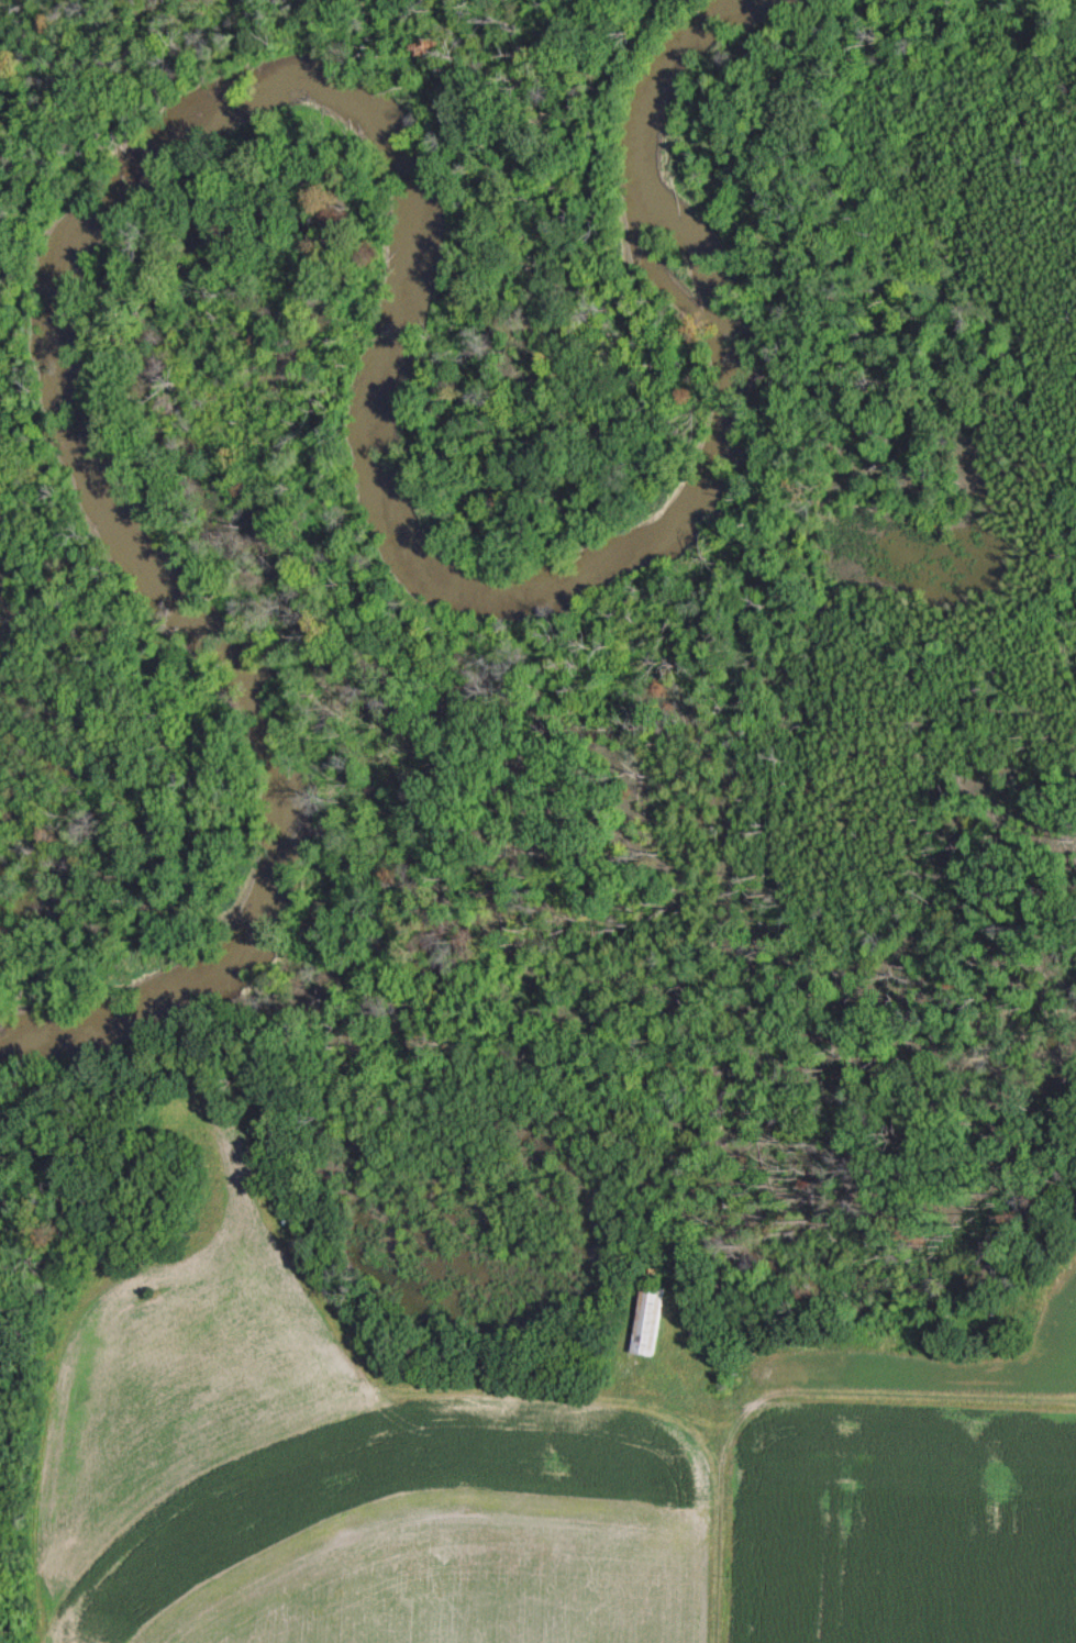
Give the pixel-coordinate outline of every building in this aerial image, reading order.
[(635,1354),(658,1357),(666,1287),(644,1285),(635,1354)]
